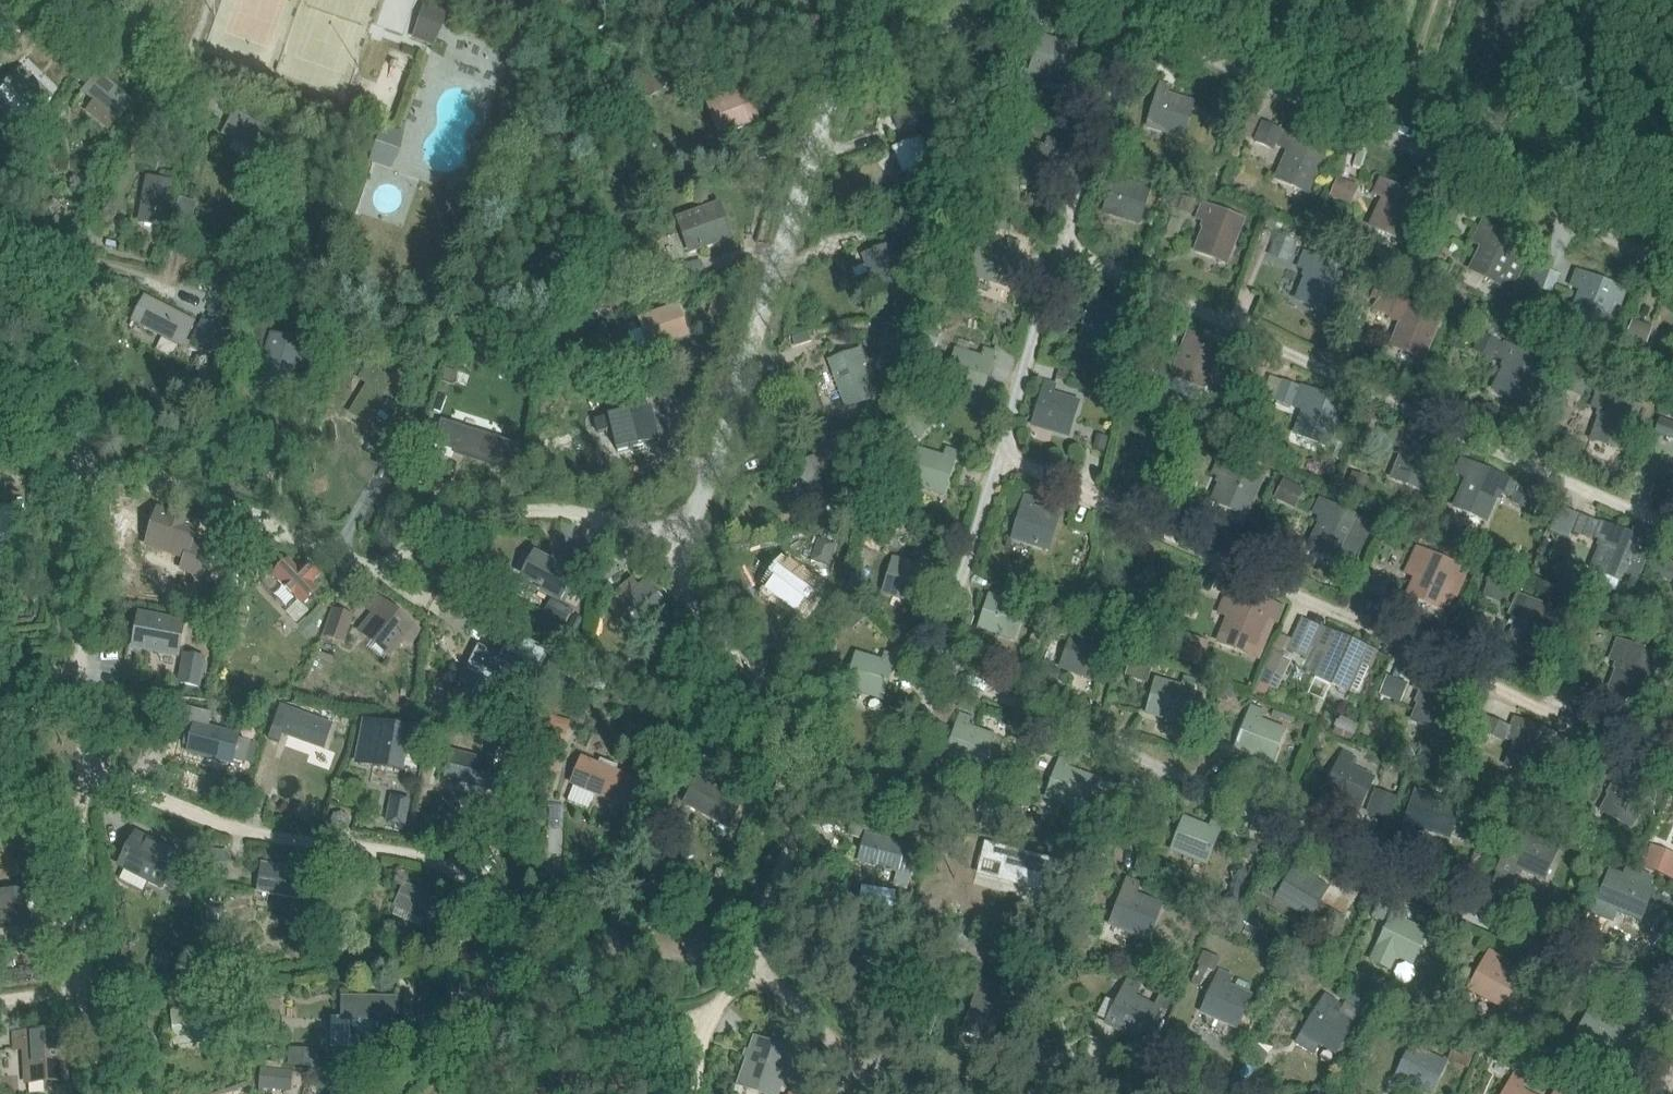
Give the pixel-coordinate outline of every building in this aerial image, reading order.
[(415,38),(433,45),(446,8),(428,2),(415,38)] [(2,23),(8,13),(0,8),(0,26),(2,23)] [(1030,11),(1023,27),(1035,32),(1042,15),(1030,11)] [(1031,69),(1067,79),(1078,40),(1069,38),(1067,46),(1040,38),(1031,69)] [(27,124),(52,99),(21,69),(0,91),(0,97),(27,124)] [(97,71),(80,91),(94,102),(87,110),(108,128),(115,120),(116,122),(133,102),(97,71)] [(651,76),(640,84),(650,97),(661,89),(651,76)] [(1148,124),(1184,135),(1193,105),(1167,97),(1169,88),(1160,85),(1148,124)] [(711,114),(721,110),(729,131),(759,120),(751,99),(741,103),(738,92),(707,103),(711,114)] [(890,110),(897,129),(921,120),(914,102),(890,110)] [(225,133),(262,154),(273,135),(236,114),(225,133)] [(1253,141),(1274,150),(1283,130),(1262,121),(1253,141)] [(372,162),(390,168),(403,132),(385,126),(372,162)] [(1279,176),(1308,189),(1316,171),(1325,151),(1287,134),(1282,146),(1291,150),(1279,176)] [(1045,149),(1024,143),(1019,141),(1010,171),(1024,176),(1045,182),(1057,143),(1048,140),(1045,149)] [(909,185),(913,195),(937,185),(920,141),(905,146),(907,151),(897,155),(901,165),(906,163),(914,183),(909,185)] [(1149,190),(1123,182),(1125,173),(1116,171),(1105,210),(1140,220),(1149,190)] [(1328,195),(1351,205),(1359,186),(1335,176),(1328,195)] [(141,221),(163,225),(170,183),(149,179),(141,221)] [(1386,198),(1374,224),(1402,237),(1420,199),(1382,181),(1376,193),(1386,198)] [(973,193),(970,203),(983,207),(986,197),(973,193)] [(197,203),(180,197),(172,217),(189,224),(197,203)] [(1207,221),(1197,248),(1227,259),(1235,239),(1242,219),(1202,204),(1197,217),(1207,221)] [(713,219),(709,208),(679,219),(683,230),(692,226),(700,248),(730,237),(723,216),(713,219)] [(986,212),(985,229),(1005,230),(1006,212),(986,212)] [(1522,266),(1512,261),(1521,244),(1484,224),(1475,241),(1484,246),(1474,266),(1511,286),(1522,266)] [(1425,249),(1439,256),(1450,233),(1436,226),(1425,249)] [(1270,255),(1287,261),(1294,240),(1277,234),(1270,255)] [(971,273),(1007,283),(1018,244),(1009,242),(1007,250),(994,247),(980,243),(971,273)] [(876,286),(879,296),(904,287),(889,247),(884,249),(864,256),(868,266),(873,264),(881,284),(876,286)] [(1298,297),(1328,309),(1336,289),(1344,270),(1305,254),(1300,266),(1309,270),(1298,297)] [(704,278),(701,259),(683,262),(683,263),(686,280),(686,281),(704,278)] [(1541,269),(1534,286),(1552,293),(1559,276),(1541,269)] [(1572,316),(1601,327),(1609,308),(1617,288),(1578,272),(1573,285),(1582,289),(1572,316)] [(211,310),(225,317),(237,293),(222,286),(211,310)] [(1372,310),(1389,316),(1396,297),(1373,288),(1370,296),(1376,299),(1372,310)] [(145,312),(139,323),(181,345),(193,322),(146,297),(140,309),(145,312)] [(1394,343),(1424,355),(1432,335),(1440,316),(1400,300),(1395,312),(1405,317),(1394,343)] [(679,304),(637,317),(641,329),(648,350),(690,337),(679,304)] [(252,336),(268,341),(275,318),(259,313),(252,336)] [(927,320),(920,344),(936,349),(942,332),(934,330),(936,323),(927,320)] [(1633,321),(1628,335),(1646,342),(1651,328),(1633,321)] [(884,325),(881,345),(898,347),(900,327),(884,325)] [(1474,350),(1491,358),(1494,352),(1497,354),(1503,343),(1482,332),(1474,350)] [(1174,373),(1204,385),(1214,358),(1224,362),(1229,349),(1189,334),(1174,373)] [(268,351),(273,353),(265,377),(287,385),(294,365),(298,367),(305,347),(273,337),(268,351)] [(1495,387),(1523,402),(1543,364),(1505,345),(1499,357),(1508,362),(1495,387)] [(947,382),(961,386),(982,392),(994,353),(985,351),(982,359),(956,351),(947,382)] [(1160,352),(1155,367),(1168,372),(1174,358),(1160,352)] [(844,397),(848,407),(873,398),(857,353),(841,358),(843,363),(833,367),(837,377),(842,375),(849,395),(844,397)] [(798,366),(787,369),(789,377),(801,373),(798,366)] [(362,378),(371,384),(355,411),(386,430),(397,411),(409,392),(369,367),(362,378)] [(1280,391),(1294,396),(1298,386),(1284,381),(1280,391)] [(1045,384),(1034,423),(1069,433),(1075,412),(1078,403),(1052,395),(1054,386),(1045,384)] [(1297,431),(1327,443),(1334,423),(1342,403),(1302,388),(1295,407),(1305,410),(1297,431)] [(1594,436),(1623,447),(1638,407),(1598,393),(1594,406),(1603,409),(1594,436)] [(659,440),(653,418),(651,407),(640,410),(628,413),(609,417),(617,450),(659,440)] [(441,419),(435,439),(436,439),(456,446),(454,451),(512,469),(519,449),(518,449),(448,427),(450,422),(441,419)] [(1657,433),(1670,438),(1672,431),(1672,424),(1662,420),(1657,433)] [(1429,473),(1437,476),(1447,451),(1400,432),(1396,445),(1405,449),(1395,473),(1424,485),(1429,473)] [(1097,434),(1092,448),(1105,452),(1109,438),(1097,434)] [(924,486),(944,492),(956,453),(947,450),(945,459),(918,451),(909,481),(924,486)] [(1216,499),(1245,512),(1262,472),(1224,455),(1215,474),(1225,479),(1216,499)] [(811,501),(815,511),(840,502),(823,457),(807,463),(809,468),(800,471),(804,481),(809,479),(816,499),(811,501)] [(1461,460),(1454,476),(1467,482),(1465,485),(1457,504),(1486,517),(1498,489),(1508,494),(1513,482),(1474,465),(1461,460)] [(1352,471),(1347,484),(1363,491),(1368,478),(1352,471)] [(1283,481),(1275,498),(1292,506),(1300,490),(1283,481)] [(1514,497),(1529,503),(1534,492),(1519,485),(1514,497)] [(1025,498),(1013,537),(1048,547),(1057,516),(1031,509),(1034,500),(1025,498)] [(1324,518),(1311,544),(1353,565),(1373,525),(1322,500),(1315,513),(1324,518)] [(2,542),(2,536),(12,536),(11,509),(0,509),(0,542),(2,542)] [(1177,520),(1192,527),(1196,517),(1182,510),(1177,520)] [(158,512),(148,542),(187,555),(183,567),(204,574),(212,552),(191,545),(198,526),(185,521),(186,518),(172,513),(170,517),(158,512)] [(1576,527),(1591,533),(1596,521),(1581,515),(1576,527)] [(1639,539),(1600,523),(1595,536),(1605,540),(1593,566),(1636,583),(1647,556),(1634,551),(1639,539)] [(1390,525),(1377,540),(1387,548),(1400,534),(1390,525)] [(1455,572),(1457,566),(1419,549),(1410,569),(1419,573),(1411,592),(1440,605),(1446,592),(1456,597),(1465,577),(1455,572)] [(540,592),(551,599),(544,612),(565,624),(575,606),(561,599),(577,569),(553,556),(551,559),(535,551),(520,578),(541,589),(540,592)] [(784,555),(760,588),(781,603),(782,602),(791,609),(792,607),(800,613),(822,583),(784,555)] [(608,559),(597,567),(607,580),(618,572),(608,559)] [(884,591),(899,595),(919,601),(931,562),(922,559),(920,568),(893,560),(884,591)] [(289,560),(273,575),(303,605),(319,590),(312,583),(319,576),(307,563),(299,571),(289,560)] [(854,573),(846,588),(854,592),(862,577),(854,573)] [(1483,596),(1500,602),(1508,581),(1491,575),(1483,596)] [(1370,592),(1381,597),(1388,582),(1377,577),(1370,592)] [(621,588),(649,623),(666,609),(645,583),(639,588),(633,579),(621,588)] [(1229,618),(1224,631),(1255,644),(1266,617),(1276,621),(1281,607),(1231,586),(1220,614),(1229,618)] [(1062,587),(1052,588),(1054,601),(1064,599),(1062,587)] [(1617,593),(1612,605),(1628,612),(1633,600),(1617,593)] [(980,627),(1015,638),(1027,599),(1019,596),(1016,605),(990,597),(980,627)] [(1510,614),(1520,618),(1511,639),(1540,651),(1557,613),(1519,596),(1510,614)] [(377,614),(364,630),(391,651),(412,625),(377,597),(369,608),(377,614)] [(306,618),(299,626),(310,638),(318,630),(314,626),(328,611),(321,604),(307,619),(306,618)] [(335,610),(326,634),(343,640),(352,616),(335,610)] [(1292,639),(1279,633),(1272,649),(1280,653),(1283,647),(1306,658),(1320,627),(1301,618),(1292,639)] [(138,621),(133,651),(177,657),(181,627),(138,621)] [(1317,673),(1316,678),(1331,684),(1332,681),(1348,688),(1348,687),(1349,684),(1359,688),(1376,651),(1366,647),(1326,629),(1320,643),(1329,647),(1317,673)] [(1177,659),(1198,668),(1209,643),(1187,634),(1177,659)] [(1098,646),(1072,636),(1061,666),(1096,679),(1110,640),(1101,637),(1098,646)] [(1613,684),(1643,695),(1658,656),(1619,640),(1611,659),(1621,663),(1613,684)] [(470,665),(459,687),(475,695),(477,691),(516,711),(545,653),(528,644),(521,658),(511,653),(506,663),(480,650),(472,666),(470,665)] [(1272,653),(1265,669),(1268,671),(1282,678),(1290,662),(1272,653)] [(186,655),(180,682),(199,686),(205,659),(186,655)] [(848,686),(883,697),(895,658),(886,655),(883,664),(857,656),(848,686)] [(1125,676),(1147,682),(1152,664),(1130,658),(1125,676)] [(1268,671),(1261,683),(1276,691),(1282,678),(1268,671)] [(1414,718),(1445,731),(1462,691),(1422,674),(1416,688),(1425,692),(1414,718)] [(1388,678),(1381,695),(1400,702),(1406,685),(1388,678)] [(1147,711),(1183,722),(1194,682),(1185,680),(1183,689),(1156,681),(1147,711)] [(181,706),(178,721),(196,726),(190,751),(231,762),(232,759),(245,762),(250,742),(237,739),(238,736),(208,728),(212,714),(181,706)] [(283,732),(323,746),(330,726),(281,708),(277,718),(287,722),(283,732)] [(1284,731),(1259,721),(1263,713),(1251,708),(1237,746),(1272,760),(1284,731)] [(947,754),(982,767),(993,737),(966,728),(969,719),(961,716),(947,754)] [(1503,738),(1509,726),(1488,717),(1483,729),(1503,738)] [(1553,765),(1564,739),(1515,719),(1510,731),(1520,735),(1509,762),(1538,774),(1543,761),(1553,765)] [(540,746),(562,752),(569,726),(547,720),(540,746)] [(364,744),(361,765),(403,772),(408,746),(411,747),(414,734),(371,726),(368,745),(364,744)] [(319,747),(315,759),(333,765),(337,753),(319,747)] [(543,748),(538,765),(557,770),(561,753),(543,748)] [(503,769),(504,765),(499,764),(501,755),(490,752),(488,761),(453,752),(451,757),(446,778),(462,782),(463,777),(484,782),(482,787),(498,791),(503,769)] [(1325,790),(1360,807),(1369,787),(1373,778),(1350,767),(1354,759),(1343,753),(1325,790)] [(1586,775),(1603,784),(1614,764),(1597,754),(1586,775)] [(582,757),(571,783),(633,808),(644,782),(582,757)] [(1067,770),(1070,761),(1061,758),(1047,796),(1082,809),(1093,779),(1067,770)] [(1618,783),(1604,808),(1632,823),(1642,805),(1652,786),(1615,766),(1609,778),(1618,783)] [(718,821),(728,826),(741,803),(698,780),(686,803),(700,811),(702,806),(721,817),(718,821)] [(1387,817),(1396,799),(1378,790),(1369,808),(1387,817)] [(1403,832),(1416,836),(1419,827),(1447,835),(1453,815),(1456,805),(1416,792),(1410,812),(1403,832)] [(984,794),(978,811),(999,818),(1005,801),(984,794)] [(392,796),(387,821),(405,825),(410,799),(392,796)] [(1172,849),(1207,862),(1222,824),(1213,821),(1210,829),(1184,819),(1172,849)] [(1097,829),(1089,845),(1110,855),(1117,839),(1097,829)] [(1499,870),(1517,878),(1521,868),(1542,877),(1554,847),(1515,831),(1499,870)] [(132,835),(113,871),(160,894),(164,888),(181,897),(193,872),(176,863),(178,859),(132,835)] [(866,862),(912,875),(919,849),(867,836),(863,851),(868,852),(866,862)] [(1248,842),(1245,851),(1255,855),(1259,846),(1248,842)] [(1672,877),(1672,876),(1672,853),(1652,844),(1643,865),(1672,877)] [(1056,864),(987,846),(984,858),(981,873),(1001,878),(1050,891),(1056,864)] [(210,851),(208,875),(222,877),(225,852),(210,851)] [(1083,867),(1076,857),(1067,863),(1074,873),(1083,867)] [(1278,896),(1310,916),(1315,908),(1327,889),(1304,875),(1309,868),(1299,861),(1286,883),(1278,896)] [(259,891),(301,898),(302,893),(306,872),(264,865),(259,891)] [(1245,868),(1236,866),(1231,871),(1233,879),(1230,892),(1224,898),(1227,906),(1235,908),(1241,901),(1239,894),(1242,881),(1247,875),(1245,868)] [(1463,870),(1448,870),(1448,887),(1463,887),(1463,870)] [(1610,872),(1594,912),(1614,921),(1618,911),(1642,921),(1654,890),(1647,887),(1650,880),(1630,872),(1627,879),(1610,872)] [(1490,890),(1502,895),(1509,879),(1497,874),(1490,890)] [(1140,895),(1144,884),(1130,879),(1111,927),(1152,943),(1166,905),(1140,895)] [(396,906),(438,924),(447,904),(405,886),(396,906)] [(6,923),(6,918),(16,917),(18,927),(28,926),(24,889),(0,892),(0,924),(6,923)] [(902,891),(897,907),(908,910),(913,894),(902,891)] [(1379,900),(1371,917),(1382,922),(1390,905),(1379,900)] [(1403,922),(1407,914),(1396,909),(1387,928),(1378,945),(1371,961),(1391,970),(1398,955),(1413,962),(1426,933),(1403,922)] [(1587,931),(1602,937),(1608,922),(1593,916),(1587,931)] [(1205,950),(1197,967),(1213,974),(1221,958),(1205,950)] [(1469,988),(1503,1006),(1518,978),(1496,966),(1500,958),(1489,952),(1479,971),(1469,988)] [(1226,986),(1230,978),(1219,973),(1211,991),(1202,1011),(1237,1026),(1246,1006),(1250,997),(1226,986)] [(1104,1025),(1143,1045),(1162,1009),(1136,996),(1142,986),(1128,979),(1104,1025)] [(964,1031),(989,1040),(993,1028),(988,1026),(997,1001),(1005,1004),(1010,992),(984,983),(980,995),(977,994),(964,1031)] [(1162,992),(1156,1004),(1167,1010),(1173,997),(1162,992)] [(1351,995),(1344,1006),(1358,1015),(1365,1004),(1351,995)] [(1304,1032),(1297,1043),(1313,1054),(1320,1042),(1336,1052),(1348,1033),(1352,1025),(1330,1011),(1335,1003),(1325,997),(1315,1013),(1304,1032)] [(342,1016),(330,1016),(330,1048),(381,1047),(381,1037),(395,1037),(395,1034),(399,1032),(399,1025),(395,1023),(399,1021),(399,1004),(395,1002),(395,1000),(377,1000),(354,999),(341,999),(342,1016)] [(1574,1041),(1607,1059),(1622,1031),(1599,1019),(1604,1011),(1593,1005),(1574,1041)] [(195,1010),(173,1012),(176,1044),(187,1043),(186,1032),(211,1030),(212,1040),(225,1039),(223,1025),(226,1024),(226,1020),(223,1020),(221,1007),(195,1010)] [(63,1032),(15,1035),(16,1048),(16,1050),(27,1049),(27,1065),(28,1079),(29,1086),(66,1084),(65,1077),(63,1032)] [(797,1068),(801,1055),(756,1039),(741,1081),(776,1093),(787,1064),(797,1068)] [(1421,1053),(1425,1044),(1414,1039),(1406,1056),(1397,1076),(1431,1093),(1445,1064),(1421,1053)] [(289,1048),(288,1065),(314,1068),(316,1050),(289,1048)] [(260,1090),(292,1092),(294,1071),(262,1069),(260,1090)] [(1524,1083),(1513,1077),(1504,1093),(1525,1093),(1519,1091),(1524,1083)]
